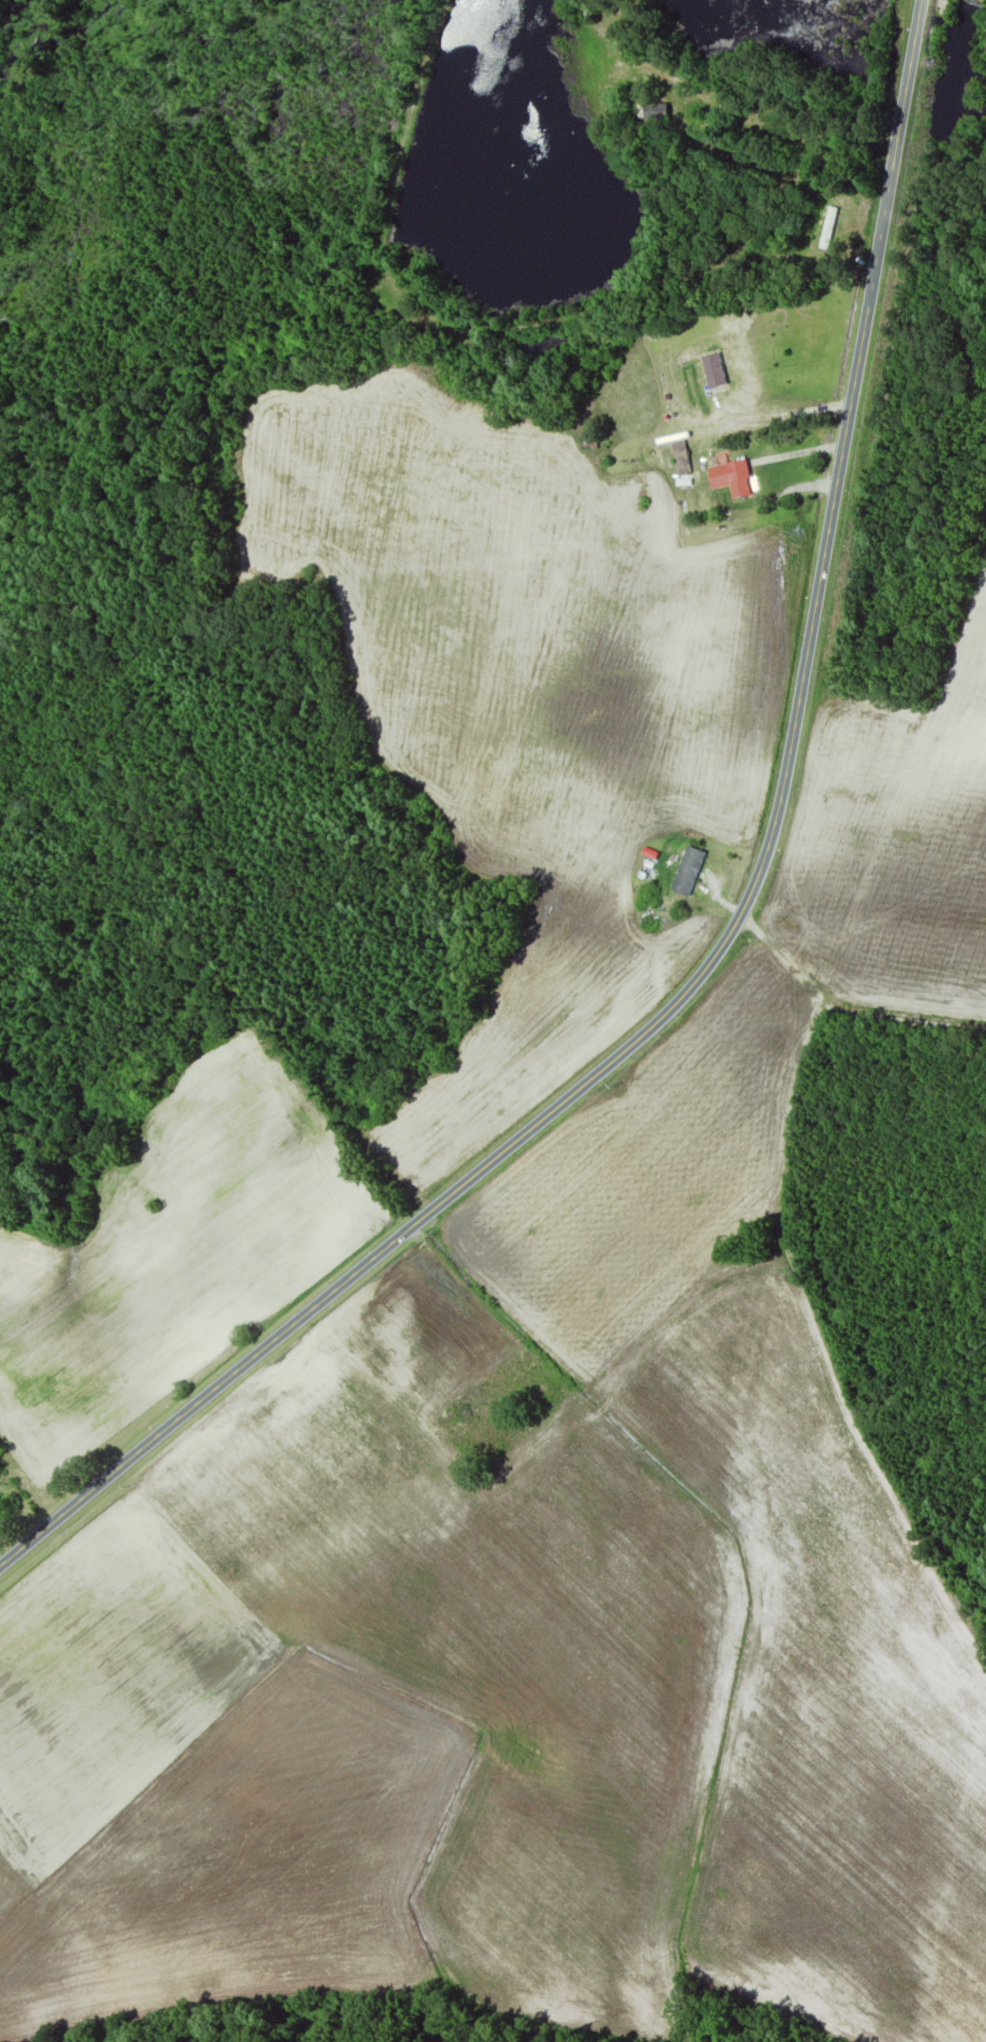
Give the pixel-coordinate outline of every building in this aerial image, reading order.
[(821,246),(832,247),(836,213),(825,211),(821,246)] [(699,358),(708,390),(725,385),(716,354),(699,358)] [(750,496),(744,462),(705,468),(709,491),(729,488),(731,499),(750,496)] [(704,854),(686,847),(671,893),(689,899),(704,854)]
